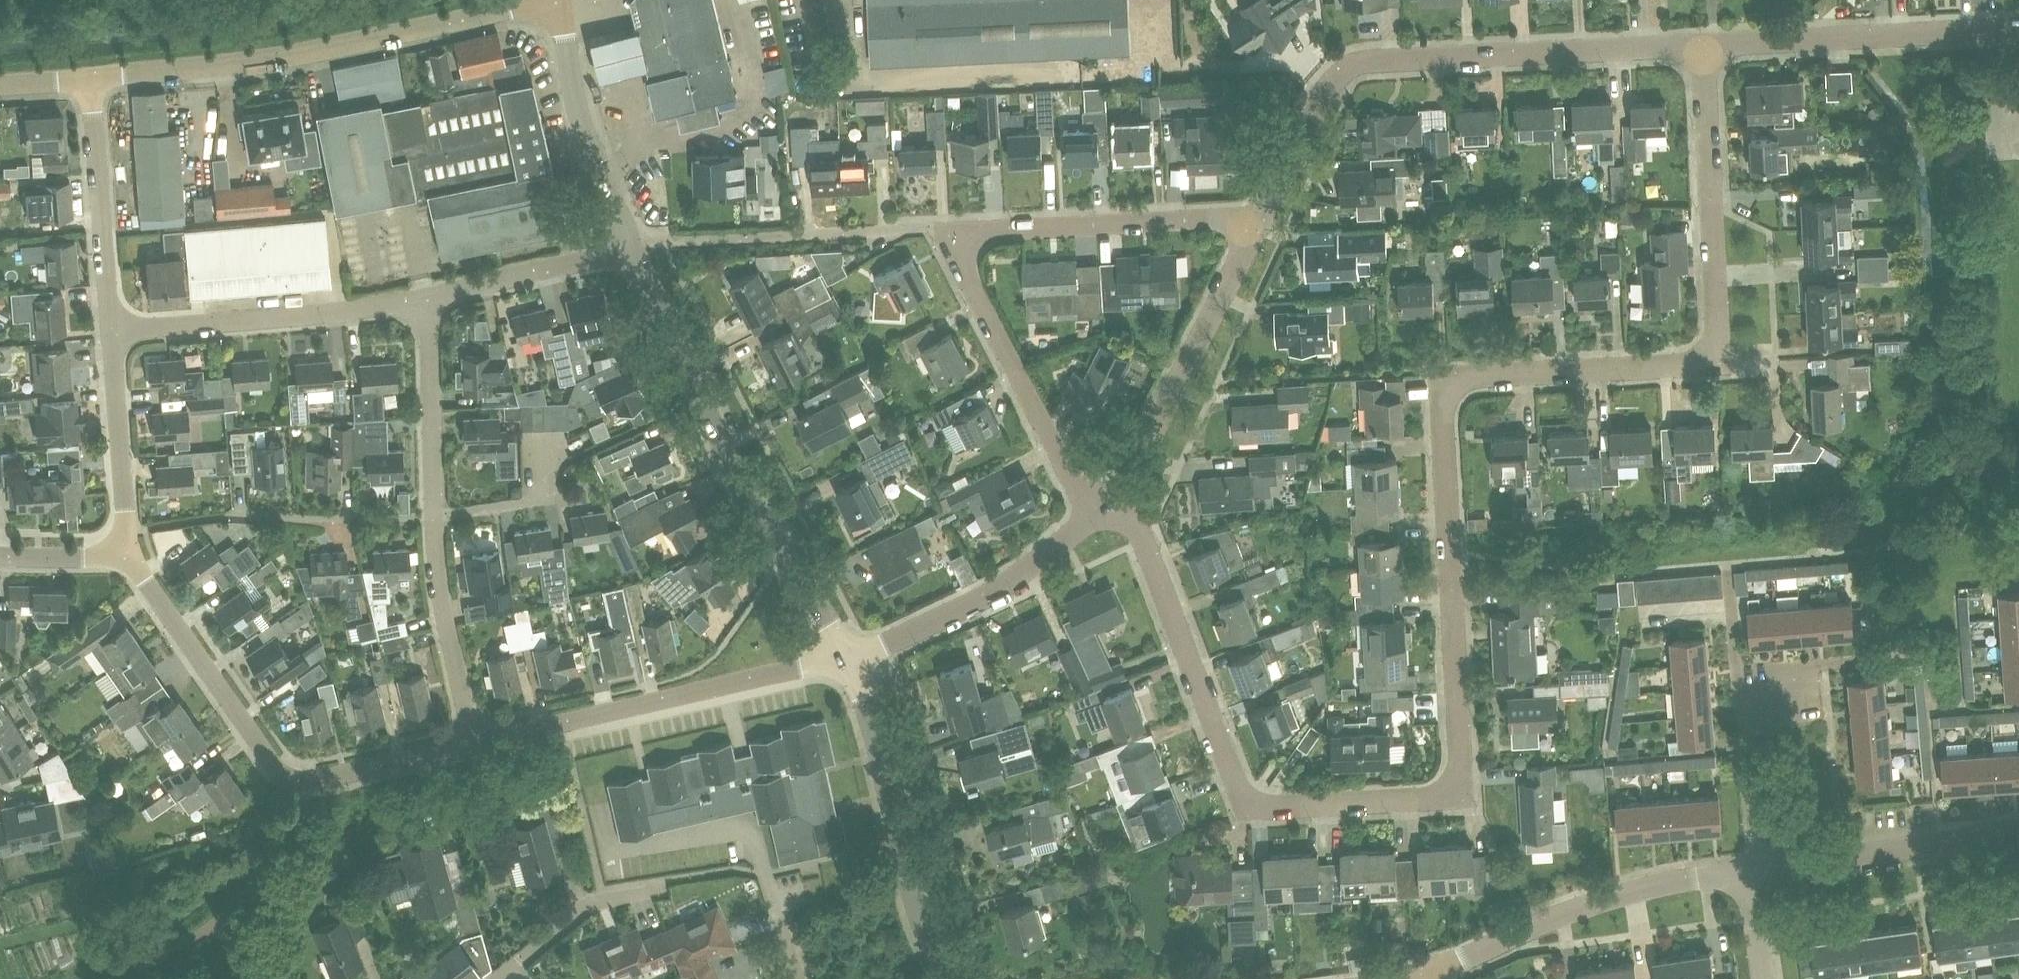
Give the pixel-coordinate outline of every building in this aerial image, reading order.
[(650,77),(648,78),(657,115),(677,110),(681,129),(721,119),(717,100),(737,95),(714,0),(631,0),(650,77)] [(1130,54),(1128,0),(868,0),(871,65),(1130,54)] [(1232,23),(1237,30),(1233,33),(1239,42),(1243,40),(1248,47),(1263,38),(1268,44),(1293,28),(1288,21),(1284,14),(1301,3),(1306,9),(1307,9),(1305,5),(1315,3),(1315,0),(1255,0),(1244,7),(1248,13),(1232,23)] [(496,61),(512,59),(510,44),(463,50),(467,77),(498,73),(496,61)] [(444,51),(431,54),(438,86),(452,83),(444,51)] [(334,67),(342,107),(381,100),(404,95),(397,55),(334,67)] [(1840,70),(1826,71),(1827,99),(1842,99),(1840,70)] [(503,79),(523,170),(557,162),(537,72),(503,79)] [(1774,111),(1774,113),(1775,126),(1791,125),(1789,103),(1801,102),(1800,80),(1749,83),(1750,98),(1745,99),(1746,117),(1751,117),(1751,119),(1768,118),(1767,111),(1774,111)] [(1221,83),(1162,86),(1163,105),(1222,102),(1221,83)] [(1052,89),(1037,90),(1038,112),(1053,111),(1052,89)] [(140,217),(186,214),(179,131),(168,132),(165,91),(133,94),(136,134),(134,134),(140,217)] [(981,134),(953,135),(954,144),(958,143),(959,161),(959,168),(993,166),(992,159),(991,135),(990,127),(1000,126),(1000,125),(999,102),(999,94),(999,92),(998,92),(998,91),(978,93),(980,127),(981,134)] [(1163,119),(1161,94),(1143,95),(1145,124),(1118,126),(1120,158),(1153,156),(1151,120),(1163,119)] [(944,110),(944,95),(936,95),(937,111),(927,111),(929,146),(902,148),(903,169),(939,167),(938,147),(947,147),(945,110),(944,110)] [(878,98),(878,111),(886,111),(885,98),(878,98)] [(1600,162),(1615,161),(1612,102),(1574,104),(1575,136),(1599,135),(1600,162)] [(1568,174),(1565,126),(1555,127),(1554,104),(1516,106),(1517,134),(1552,133),(1554,175),(1568,174)] [(1667,130),(1666,104),(1633,106),(1634,125),(1623,125),(1625,161),(1645,160),(1643,132),(1667,130)] [(303,131),(298,107),(243,119),(244,123),(240,124),(243,138),(248,137),(252,156),(251,156),(252,159),(254,158),(283,152),(286,169),(323,162),(316,129),(303,131)] [(1496,151),(1494,107),(1458,109),(1459,141),(1481,140),(1481,152),(1496,151)] [(1420,142),(1419,116),(1420,115),(1394,117),(1394,113),(1384,112),(1381,109),(1372,109),(1370,114),(1367,115),(1368,128),(1359,129),(1360,148),(1395,146),(1395,142),(1420,142)] [(1109,131),(1108,110),(1084,111),(1085,130),(1065,131),(1067,161),(1101,159),(1099,132),(1109,131)] [(1024,113),(1009,114),(1012,163),(1043,162),(1041,130),(1025,131),(1024,113)] [(62,114),(26,116),(27,146),(53,144),(54,152),(44,153),(44,157),(33,158),(34,175),(46,173),(46,169),(68,167),(66,130),(63,131),(62,114)] [(1225,164),(1224,132),(1202,133),(1201,118),(1174,119),(1175,141),(1187,140),(1188,166),(1225,164)] [(841,156),(842,188),(870,187),(869,155),(888,155),(887,122),(868,123),(869,138),(859,139),(859,155),(841,156)] [(1815,123),(1791,125),(1775,126),(1775,135),(1751,137),(1753,169),(1790,167),(1789,147),(1816,146),(1815,123)] [(842,188),(841,156),(822,157),(821,140),(811,141),(810,125),(792,126),(793,159),(813,158),(814,189),(842,188)] [(1451,152),(1449,128),(1425,129),(1426,153),(1451,152)] [(720,196),(732,195),(732,192),(746,192),(744,154),(696,155),(697,188),(719,187),(720,196)] [(1411,175),(1410,156),(1370,159),(1371,171),(1341,173),(1342,204),(1396,201),(1395,176),(1411,175)] [(227,158),(223,158),(212,159),(217,217),(290,211),(289,195),(274,197),(273,183),(230,187),(227,158)] [(1625,163),(1611,165),(1613,199),(1626,198),(1625,163)] [(17,167),(4,167),(4,177),(17,176),(17,167)] [(46,217),(73,215),(70,181),(43,184),(46,217)] [(1890,181),(1870,182),(1854,183),(1855,196),(1891,195),(1890,181)] [(0,196),(20,195),(20,186),(0,187),(0,190),(0,196)] [(1830,199),(1802,201),(1804,229),(1836,227),(1852,226),(1851,209),(1850,195),(1830,197),(1830,199)] [(195,217),(214,216),(213,196),(194,197),(195,217)] [(326,218),(186,230),(191,293),(192,297),(332,285),(326,218)] [(185,225),(163,227),(164,231),(162,231),(165,260),(147,261),(151,301),(187,298),(187,294),(191,293),(186,230),(185,225)] [(1836,227),(1804,229),(1806,257),(1833,255),(1833,258),(1854,256),(1853,243),(1852,226),(1836,227)] [(1387,257),(1386,230),(1337,232),(1338,245),(1308,247),(1309,278),(1357,276),(1356,259),(1387,257)] [(1686,269),(1684,231),(1654,233),(1656,261),(1645,261),(1647,300),(1677,298),(1676,270),(1686,269)] [(528,254),(547,251),(545,241),(526,244),(528,254)] [(49,281),(78,279),(75,242),(41,245),(42,259),(47,259),(49,281)] [(17,248),(18,258),(35,256),(34,246),(17,248)] [(1460,309),(1494,307),(1492,276),(1505,275),(1503,247),(1476,248),(1478,277),(1459,278),(1460,309)] [(812,251),(828,283),(848,273),(843,263),(845,262),(844,250),(812,251)] [(1447,290),(1445,250),(1426,251),(1427,281),(1400,282),(1401,313),(1435,311),(1434,291),(1447,290)] [(1622,276),(1621,252),(1600,253),(1601,276),(1576,277),(1577,303),(1611,302),(1610,276),(1622,276)] [(1517,306),(1565,304),(1563,253),(1541,254),(1542,275),(1515,276),(1517,306)] [(1858,256),(1859,269),(1888,267),(1887,255),(1858,256)] [(900,315),(901,303),(929,289),(913,256),(875,275),(880,285),(876,286),(874,286),(872,313),(900,315)] [(1176,290),(1174,256),(1120,258),(1120,270),(1105,271),(1106,302),(1122,301),(1122,292),(1176,290)] [(1077,260),(1024,263),(1026,294),(1027,294),(1027,302),(1053,300),(1053,311),(1078,310),(1078,318),(1103,317),(1101,288),(1078,290),(1077,260)] [(602,261),(562,271),(569,298),(609,288),(602,261)] [(1888,279),(1888,267),(1859,269),(1859,281),(1888,279)] [(827,297),(833,295),(825,279),(799,293),(793,282),(771,293),(759,268),(731,281),(750,318),(771,308),(777,321),(805,307),(806,309),(827,297)] [(1807,286),(1808,314),(1841,312),(1840,294),(1856,294),(1855,280),(1835,281),(1835,284),(1807,286)] [(33,334),(37,334),(37,335),(66,333),(63,295),(48,297),(47,290),(13,293),(15,318),(31,316),(33,334)] [(569,302),(576,330),(578,330),(581,344),(618,335),(613,314),(608,316),(604,295),(569,302)] [(838,319),(827,297),(806,309),(816,330),(838,319)] [(1346,322),(1345,300),(1309,302),(1310,314),(1276,316),(1277,345),(1290,345),(1290,353),(1316,351),(1335,350),(1334,337),(1330,338),(1329,323),(1346,322)] [(546,307),(514,315),(520,342),(542,336),(546,353),(554,352),(559,375),(573,371),(570,357),(564,333),(552,336),(552,334),(553,334),(546,307)] [(1856,311),(1841,312),(1808,314),(1810,342),(1838,340),(1838,343),(1859,342),(1858,328),(1857,328),(1856,311)] [(475,337),(490,336),(487,318),(474,318),(475,337)] [(897,339),(908,359),(925,350),(940,378),(969,363),(952,331),(943,336),(934,320),(897,339)] [(786,330),(762,342),(779,377),(810,362),(801,344),(796,334),(794,329),(793,327),(786,330)] [(581,344),(578,330),(576,330),(564,333),(570,357),(583,355),(581,344)] [(1911,338),(1875,340),(1877,354),(1911,351),(1911,338)] [(504,405),(520,405),(503,340),(488,341),(489,356),(464,357),(464,371),(458,371),(458,385),(464,385),(465,392),(482,391),(482,406),(504,405)] [(194,346),(199,366),(209,364),(204,344),(194,346)] [(1116,388),(1131,358),(1103,344),(1086,377),(1075,371),(1065,392),(1076,398),(1073,405),(1106,421),(1121,391),(1116,388)] [(33,351),(35,366),(36,389),(42,389),(70,386),(67,349),(33,351)] [(1853,354),(1829,356),(1830,383),(1812,384),(1815,426),(1842,424),(1840,406),(1859,405),(1858,387),(1874,386),(1872,363),(1853,364),(1853,354)] [(203,369),(185,370),(184,357),(150,360),(152,387),(182,385),(183,397),(189,397),(205,396),(204,376),(203,369)] [(222,375),(223,387),(223,393),(237,392),(237,387),(270,385),(268,358),(234,360),(235,374),(222,375)] [(299,381),(286,383),(290,422),(306,421),(306,420),(310,420),(308,400),(333,399),(333,400),(346,399),(344,377),(333,378),(331,360),(297,362),(299,381)] [(364,390),(352,391),(354,419),(365,419),(370,418),(384,417),(382,390),(398,389),(396,362),(362,364),(364,390)] [(617,375),(612,364),(585,377),(587,390),(592,389),(594,395),(592,396),(594,399),(584,403),(590,416),(610,407),(614,406),(618,416),(643,405),(639,395),(641,394),(630,369),(617,375)] [(886,393),(871,365),(831,386),(836,396),(798,415),(813,444),(852,424),(848,416),(861,409),(856,399),(871,391),(875,398),(886,393)] [(222,375),(204,376),(205,396),(223,395),(223,393),(223,387),(222,375)] [(1366,406),(1368,438),(1385,437),(1385,430),(1403,429),(1401,398),(1386,399),(1385,386),(1361,388),(1362,406),(1366,406)] [(1281,405),(1234,407),(1236,441),(1290,438),(1289,410),(1308,409),(1307,387),(1280,388),(1281,405)] [(938,410),(930,414),(938,427),(945,423),(953,419),(966,444),(1001,427),(987,400),(979,404),(972,392),(972,391),(937,408),(938,410)] [(205,396),(189,397),(191,413),(225,410),(223,395),(205,396)] [(49,441),(79,439),(76,401),(43,404),(43,415),(36,415),(38,441),(49,440),(49,441)] [(567,403),(556,404),(557,430),(565,430),(569,430),(568,403),(567,403)] [(520,405),(521,418),(521,431),(532,431),(532,404),(520,405)] [(544,404),(532,404),(532,431),(544,430),(544,404)] [(556,404),(544,404),(544,430),(557,430),(556,404)] [(505,419),(521,418),(520,405),(504,405),(505,419)] [(635,422),(645,418),(641,409),(631,413),(635,422)] [(174,438),(175,448),(190,446),(189,437),(187,410),(154,412),(156,439),(174,438)] [(354,424),(354,452),(368,452),(369,464),(369,478),(370,478),(370,483),(395,482),(395,477),(402,477),(402,450),(388,451),(385,451),(385,445),(388,445),(387,432),(387,417),(384,417),(370,418),(365,419),(354,419),(354,424)] [(500,431),(500,417),(465,418),(466,445),(472,445),(473,458),(496,457),(497,476),(517,475),(515,439),(507,439),(507,431),(500,431)] [(308,464),(307,484),(342,485),(343,463),(353,464),(354,464),(354,452),(354,424),(353,424),(343,424),(343,421),(331,422),(330,446),(319,446),(309,446),(308,464)] [(1772,422),(1732,424),(1734,454),(1749,454),(1750,478),(1775,477),(1774,462),(1816,459),(1819,454),(1824,446),(1801,432),(1790,450),(1773,451),(1772,422)] [(1664,476),(1665,476),(1666,499),(1681,498),(1680,479),(1693,479),(1692,461),(1715,460),(1713,425),(1676,426),(1677,446),(1663,446),(1664,476)] [(1612,454),(1601,454),(1602,483),(1620,483),(1619,458),(1652,457),(1651,427),(1611,429),(1612,454)] [(255,481),(285,479),(283,444),(257,445),(256,429),(231,431),(234,471),(255,470),(255,481)] [(887,434),(892,442),(901,437),(897,429),(887,434)] [(1602,483),(1601,454),(1590,454),(1589,430),(1550,432),(1551,458),(1578,457),(1579,481),(1602,480),(1602,483)] [(1495,449),(1493,450),(1494,470),(1495,470),(1495,475),(1516,474),(1516,482),(1517,490),(1527,489),(1529,520),(1543,519),(1540,465),(1539,438),(1529,438),(1529,433),(1494,435),(1495,449)] [(643,437),(599,457),(604,470),(632,457),(639,472),(624,479),(630,491),(646,485),(644,480),(654,476),(655,480),(660,482),(671,477),(673,473),(671,468),(674,466),(664,443),(649,450),(643,437)] [(866,473),(835,489),(852,522),(867,514),(873,525),(886,518),(878,503),(886,499),(875,477),(893,468),(912,459),(901,437),(883,447),(867,455),(859,459),(866,473)] [(1357,462),(1358,488),(1397,486),(1396,459),(1386,459),(1386,446),(1348,447),(1348,462),(1357,462)] [(61,478),(50,479),(53,507),(52,507),(52,511),(79,509),(77,487),(83,487),(81,459),(79,459),(79,447),(59,449),(60,461),(61,478)] [(227,448),(214,449),(216,473),(229,472),(227,448)] [(1297,453),(1251,456),(1250,456),(1252,477),(1200,481),(1203,511),(1255,507),(1254,496),(1272,495),(1271,483),(1278,482),(1277,468),(1297,466),(1297,453)] [(191,463),(157,466),(160,493),(194,490),(194,492),(198,492),(197,476),(192,477),(191,463)] [(988,473),(974,480),(980,493),(985,491),(986,493),(993,507),(979,514),(986,528),(1000,521),(1040,501),(1027,475),(1012,482),(1011,483),(1009,478),(995,486),(988,473)] [(16,483),(8,483),(9,507),(18,506),(18,509),(52,507),(53,507),(50,479),(16,482),(16,483)] [(974,480),(947,494),(948,495),(954,506),(980,493),(974,480)] [(1351,515),(1352,528),(1390,526),(1389,512),(1398,512),(1397,486),(1358,488),(1359,514),(1351,515)] [(409,490),(398,490),(398,510),(409,510),(409,490)] [(638,508),(618,518),(622,527),(630,545),(665,526),(671,537),(678,550),(696,539),(690,527),(702,521),(690,498),(677,505),(669,491),(638,508)] [(618,518),(638,508),(633,497),(615,506),(613,507),(618,518)] [(605,511),(572,516),(575,539),(575,542),(576,542),(608,538),(611,543),(609,543),(622,572),(626,570),(627,571),(639,566),(630,545),(622,527),(608,528),(605,511)] [(932,513),(912,523),(912,522),(891,532),(898,546),(871,560),(885,587),(916,571),(914,567),(930,559),(925,549),(926,549),(919,536),(926,533),(924,529),(937,522),(932,513)] [(1360,542),(1361,568),(1402,566),(1401,539),(1390,540),(1390,526),(1352,528),(1352,543),(1360,542)] [(570,598),(566,565),(564,545),(553,547),(550,528),(516,533),(520,560),(544,556),(550,602),(570,598)] [(1246,565),(1239,543),(1234,545),(1228,529),(1204,535),(1210,549),(1193,556),(1202,581),(1246,565)] [(575,539),(563,541),(566,565),(579,563),(576,542),(575,542),(575,539)] [(184,565),(180,568),(190,581),(194,578),(197,583),(212,572),(223,588),(250,569),(232,544),(218,554),(209,541),(181,561),(184,565)] [(370,602),(386,601),(391,601),(391,584),(388,584),(388,577),(410,576),(409,549),(375,551),(375,570),(363,570),(370,602)] [(671,567),(651,578),(673,603),(687,594),(683,587),(696,578),(707,595),(708,595),(713,603),(735,589),(729,581),(736,576),(721,555),(715,559),(708,549),(700,553),(674,570),(671,567)] [(499,551),(470,556),(474,566),(466,568),(470,591),(484,588),(489,613),(516,609),(511,583),(505,585),(499,551)] [(358,595),(355,572),(347,572),(346,552),(312,554),(312,563),(296,564),(306,594),(333,592),(333,593),(341,593),(347,619),(362,616),(358,595)] [(254,583),(255,585),(286,564),(279,553),(247,574),(254,583)] [(1246,565),(1250,574),(1264,569),(1260,560),(1246,565)] [(1844,580),(1843,570),(1849,569),(1848,560),(1822,562),(1822,571),(1825,571),(1826,581),(1844,580)] [(1797,573),(1822,571),(1822,562),(1797,564),(1797,573)] [(1771,566),(1772,576),(1797,573),(1797,564),(1771,566)] [(1356,595),(1356,609),(1394,607),(1393,592),(1403,592),(1402,566),(1361,568),(1363,594),(1356,595)] [(1734,570),(1735,593),(1749,592),(1747,578),(1772,576),(1771,566),(1734,570)] [(1277,567),(1248,579),(1253,593),(1282,581),(1277,567)] [(975,570),(961,577),(965,584),(979,577),(975,570)] [(1722,571),(1710,572),(1712,596),(1724,595),(1722,571)] [(1710,572),(1701,573),(1703,597),(1712,596),(1710,572)] [(1703,597),(1701,573),(1689,574),(1692,598),(1703,597)] [(1692,598),(1689,574),(1677,575),(1680,599),(1692,598)] [(1680,599),(1677,575),(1662,576),(1665,600),(1680,599)] [(1665,600),(1662,576),(1649,577),(1651,601),(1665,600)] [(1651,601),(1649,577),(1636,578),(1639,602),(1651,601)] [(1634,579),(1619,579),(1621,601),(1635,600),(1634,579)] [(405,582),(406,595),(418,594),(418,581),(405,582)] [(636,582),(623,585),(631,622),(645,619),(636,582)] [(34,598),(33,614),(33,618),(38,625),(46,626),(51,618),(51,614),(65,615),(66,590),(45,589),(45,586),(10,585),(9,605),(22,605),(22,598),(34,598)] [(616,622),(589,628),(593,646),(599,645),(604,667),(630,661),(625,637),(634,635),(631,622),(623,585),(604,589),(609,611),(614,610),(616,622)] [(1984,594),(1983,585),(1959,586),(1960,622),(1978,619),(1976,599),(1969,600),(1968,595),(1984,594)] [(1065,621),(1096,689),(1102,687),(1101,686),(1127,676),(1122,662),(1108,668),(1094,638),(1090,640),(1087,635),(1126,617),(1113,588),(1090,598),(1088,594),(1069,603),(1075,616),(1065,621)] [(244,589),(214,609),(229,631),(239,624),(246,634),(259,625),(252,616),(258,612),(259,612),(270,604),(262,592),(251,600),(244,589)] [(1561,591),(1541,592),(1511,594),(1512,612),(1493,613),(1497,673),(1538,670),(1534,612),(1542,612),(1562,611),(1561,591)] [(1825,591),(1811,592),(1812,604),(1800,605),(1802,639),(1827,637),(1825,603),(1825,591)] [(1999,593),(2001,619),(2018,618),(2018,592),(1999,593)] [(1252,612),(1250,606),(1257,603),(1253,593),(1221,605),(1226,618),(1217,622),(1224,640),(1258,627),(1261,625),(1256,611),(1252,612)] [(1759,597),(1748,598),(1751,643),(1777,641),(1774,607),(1760,608),(1759,597)] [(1825,603),(1827,637),(1853,635),(1852,623),(1863,622),(1861,600),(1851,601),(1825,603)] [(386,601),(370,602),(374,620),(378,635),(379,639),(408,633),(405,620),(388,624),(386,601)] [(1774,607),(1777,641),(1802,639),(1800,605),(1774,607)] [(308,618),(301,606),(280,621),(288,633),(308,618)] [(1367,649),(1406,646),(1413,646),(1412,630),(1405,630),(1405,620),(1394,620),(1394,607),(1356,609),(1357,623),(1365,623),(1367,649)] [(572,645),(561,648),(559,643),(548,646),(544,629),(533,631),(527,608),(516,609),(516,611),(514,612),(516,621),(517,621),(523,647),(534,645),(535,649),(534,649),(541,682),(552,679),(553,683),(562,681),(561,677),(578,673),(577,666),(586,664),(582,649),(573,651),(572,645)] [(696,610),(687,620),(700,634),(710,624),(696,610)] [(0,614),(0,644),(16,645),(16,615),(0,614)] [(1018,663),(1058,645),(1044,614),(1025,623),(1026,626),(1006,636),(1018,663)] [(668,618),(643,623),(650,657),(675,651),(671,633),(676,632),(675,631),(673,618),(669,619),(668,618)] [(2001,619),(2003,644),(2018,643),(2018,618),(2001,619)] [(378,635),(374,620),(356,624),(360,640),(378,635)] [(1294,625),(1271,634),(1275,645),(1277,649),(1285,646),(1312,636),(1308,624),(1306,620),(1294,625)] [(95,621),(58,647),(70,664),(92,648),(106,669),(116,661),(139,645),(124,624),(105,636),(95,621)] [(516,621),(504,624),(510,650),(523,647),(516,621)] [(1619,673),(1629,672),(1633,645),(1635,645),(1638,625),(1621,622),(1618,643),(1623,645),(1619,673)] [(1962,648),(1972,647),(1970,622),(1960,622),(1962,648)] [(408,633),(382,638),(384,651),(411,645),(408,633)] [(276,685),(285,679),(308,663),(299,649),(289,656),(275,635),(246,655),(262,677),(268,673),(276,685)] [(1674,665),(1708,662),(1706,636),(1672,639),(1674,665)] [(2003,644),(2005,670),(2018,668),(2018,643),(2003,644)] [(116,661),(106,669),(121,691),(131,683),(154,668),(139,645),(116,661)] [(1060,652),(1080,695),(1095,689),(1075,646),(1060,652)] [(1266,646),(1232,659),(1243,688),(1282,672),(1277,658),(1271,660),(1266,646)] [(1407,673),(1406,646),(1367,649),(1368,675),(1360,675),(1360,689),(1398,687),(1397,673),(1407,673)] [(1972,647),(1962,648),(1964,673),(1974,672),(1972,647)] [(495,693),(521,687),(514,654),(488,660),(495,693)] [(375,683),(388,680),(382,656),(370,659),(375,683)] [(44,679),(61,668),(54,657),(37,668),(44,679)] [(305,687),(327,673),(318,660),(302,670),(304,673),(297,677),(305,687)] [(1708,662),(1674,665),(1676,691),(1710,688),(1708,662)] [(1906,687),(1907,700),(1926,700),(1922,662),(1903,664),(1904,675),(1914,674),(1915,686),(1906,687)] [(1013,719),(1021,716),(1010,693),(1006,694),(1005,688),(980,695),(972,664),(941,672),(950,706),(946,707),(952,730),(979,723),(985,721),(987,728),(1014,721),(1013,719)] [(1592,667),(1559,669),(1560,683),(1607,679),(1609,679),(1608,668),(1592,669),(1592,667)] [(2005,670),(2007,695),(2018,695),(2018,668),(2005,670)] [(1616,698),(1625,697),(1629,672),(1619,673),(1616,698)] [(1966,697),(1976,697),(1974,672),(1964,673),(1966,697)] [(406,713),(432,707),(425,674),(399,679),(406,713)] [(1311,674),(1283,685),(1289,699),(1316,688),(1311,674)] [(1852,706),(1886,703),(1883,677),(1850,680),(1852,706)] [(1607,679),(1560,683),(1561,696),(1608,693),(1607,679)] [(326,706),(338,703),(333,680),(317,684),(320,698),(298,703),(305,737),(331,731),(326,706)] [(358,725),(384,719),(376,685),(362,689),(361,684),(356,684),(352,685),(353,691),(350,691),(358,725)] [(1356,696),(1355,686),(1342,687),(1343,697),(1356,696)] [(1095,689),(1080,695),(1072,698),(1080,719),(1108,709),(1117,733),(1145,723),(1132,688),(1106,697),(1102,687),(1096,689),(1095,689)] [(105,709),(113,719),(126,710),(142,698),(135,688),(105,709)] [(1679,716),(1713,713),(1710,688),(1676,691),(1679,716)] [(29,720),(37,716),(24,695),(17,700),(29,720)] [(1415,707),(1415,695),(1373,696),(1373,709),(1415,707)] [(1534,696),(1509,698),(1511,730),(1513,730),(1514,743),(1539,742),(1538,728),(1559,727),(1557,695),(1534,696)] [(1612,725),(1622,724),(1626,697),(1625,697),(1616,699),(1612,725)] [(151,746),(158,742),(191,719),(177,699),(161,710),(157,705),(150,710),(142,698),(126,710),(151,746)] [(1291,725),(1281,700),(1252,712),(1262,737),(1291,725)] [(1926,700),(1917,701),(1919,726),(1928,725),(1926,700)] [(1886,703),(1852,706),(1854,732),(1888,729),(1886,703)] [(2016,709),(1991,711),(1992,721),(2017,719),(2016,709)] [(15,730),(6,713),(3,715),(0,710),(0,739),(15,730)] [(1992,721),(1991,711),(1966,713),(1966,723),(1992,721)] [(1713,713),(1679,716),(1681,742),(1715,739),(1713,713)] [(1966,723),(1966,713),(1939,714),(1940,724),(1966,723)] [(1361,720),(1363,763),(1391,762),(1391,760),(1407,760),(1406,743),(1390,744),(1390,734),(1392,734),(1391,714),(1378,714),(1369,714),(1369,720),(1361,720)] [(1335,764),(1363,763),(1361,720),(1344,721),(1344,716),(1330,717),(1331,737),(1334,737),(1335,764)] [(609,782),(607,783),(620,838),(654,831),(654,829),(755,806),(758,821),(769,818),(779,863),(849,847),(841,813),(837,814),(825,763),(835,761),(825,718),(815,720),(815,718),(780,726),(781,732),(751,739),(751,738),(748,738),(751,752),(735,756),(731,741),(697,749),(698,753),(646,765),(649,776),(642,777),(642,775),(639,775),(640,776),(609,783),(609,782)] [(184,755),(205,740),(191,719),(158,742),(164,750),(176,742),(184,755)] [(1025,722),(1006,728),(977,737),(981,750),(960,756),(969,785),(979,782),(1007,773),(1003,758),(1033,749),(1025,722)] [(1322,731),(1312,724),(1297,746),(1307,752),(1322,731)] [(1609,745),(1618,747),(1622,724),(1612,725),(1609,745)] [(1928,725),(1919,726),(1921,751),(1931,750),(1928,725)] [(1888,729),(1854,732),(1857,757),(1890,754),(1888,729)] [(31,763),(24,751),(27,750),(15,730),(0,739),(0,780),(1,781),(31,763)] [(1164,774),(1154,745),(1138,751),(1136,748),(1113,756),(1117,767),(1127,764),(1135,785),(1164,774)] [(1931,750),(1921,751),(1924,776),(1933,776),(1931,750)] [(1996,786),(2018,785),(2018,751),(1994,753),(1996,786)] [(58,753),(38,765),(43,784),(46,783),(73,777),(58,753)] [(1969,754),(1971,788),(1996,786),(1994,753),(1969,754)] [(1716,764),(1716,755),(1716,754),(1690,756),(1691,766),(1716,764)] [(1890,754),(1857,757),(1859,783),(1892,780),(1890,754)] [(1971,788),(1969,754),(1942,756),(1945,790),(1971,788)] [(1665,758),(1666,768),(1691,766),(1690,756),(1665,758)] [(1639,760),(1640,770),(1666,768),(1665,758),(1639,760)] [(1640,770),(1639,760),(1613,763),(1614,772),(1640,770)] [(144,806),(145,807),(145,806),(171,788),(195,772),(188,761),(144,792),(151,802),(144,806)] [(1531,782),(1522,782),(1525,838),(1556,836),(1553,781),(1557,781),(1556,765),(1530,766),(1531,782)] [(195,772),(171,788),(178,797),(188,811),(204,800),(213,813),(242,793),(223,766),(201,781),(195,772)] [(1571,780),(1584,779),(1583,766),(1570,767),(1571,780)] [(53,801),(85,794),(73,777),(46,783),(50,799),(53,798),(53,801)] [(178,797),(171,788),(145,806),(152,815),(178,797)] [(1132,822),(1148,816),(1157,841),(1174,834),(1171,827),(1183,822),(1183,821),(1186,820),(1182,808),(1178,809),(1173,795),(1158,800),(1154,789),(1120,801),(1125,813),(1128,812),(1132,822)] [(996,854),(1014,849),(1017,861),(1034,856),(1031,845),(1057,837),(1050,814),(1072,807),(1068,791),(1021,804),(1025,818),(989,828),(996,854)] [(1694,798),(1697,832),(1723,829),(1720,796),(1694,798)] [(0,821),(0,852),(15,849),(14,846),(61,835),(53,801),(53,798),(50,799),(34,803),(34,800),(18,804),(19,807),(4,810),(6,819),(0,821)] [(1668,800),(1671,834),(1697,832),(1694,798),(1668,800)] [(1643,803),(1646,836),(1671,834),(1668,800),(1643,803)] [(550,842),(564,838),(554,802),(520,811),(523,825),(512,828),(526,882),(558,874),(550,842)] [(1646,836),(1643,803),(1617,805),(1620,838),(1646,836)] [(406,859),(384,865),(392,896),(415,890),(421,912),(452,903),(461,933),(477,929),(480,928),(466,879),(447,885),(435,842),(404,851),(406,859)] [(1474,845),(1447,846),(1450,885),(1476,884),(1476,891),(1489,890),(1487,854),(1475,854),(1474,845)] [(1411,895),(1424,895),(1424,886),(1450,885),(1447,846),(1421,848),(1421,858),(1409,859),(1411,895)] [(1398,888),(1398,896),(1411,895),(1409,859),(1396,859),(1396,849),(1370,850),(1372,890),(1398,888)] [(1345,891),(1371,890),(1372,890),(1370,850),(1343,852),(1343,862),(1332,862),(1334,900),(1345,899),(1345,891)] [(1256,904),(1254,867),(1234,868),(1233,858),(1201,860),(1201,853),(1177,854),(1179,894),(1228,891),(1229,917),(1229,928),(1257,927),(1256,904)] [(1319,853),(1292,855),(1295,894),(1321,892),(1322,900),(1334,900),(1332,862),(1320,863),(1319,853)] [(1270,927),(1268,903),(1270,903),(1269,895),(1295,894),(1292,855),(1266,857),(1266,866),(1254,867),(1256,904),(1257,927),(1270,927)] [(1044,937),(1035,904),(1092,887),(1088,871),(1024,889),(1028,904),(1004,911),(1013,945),(1044,937)] [(351,937),(364,931),(350,898),(332,906),(338,921),(313,931),(332,976),(362,963),(351,937)] [(716,908),(663,929),(663,930),(675,956),(681,967),(689,963),(693,970),(707,962),(705,957),(720,950),(722,955),(735,949),(716,908)] [(2018,947),(2013,910),(1987,914),(1992,951),(2018,947)] [(1992,951),(1987,914),(1961,918),(1966,954),(1968,965),(1978,964),(1976,953),(1992,951)] [(1957,969),(1968,968),(1968,965),(1966,954),(1961,918),(1934,921),(1939,958),(1955,956),(1957,969)] [(1891,927),(1896,964),(1923,961),(1918,924),(1891,927)] [(1891,927),(1864,931),(1869,968),(1896,964),(1891,927)] [(412,975),(412,976),(413,977),(414,976),(417,978),(463,978),(474,978),(472,976),(489,963),(490,962),(489,959),(480,928),(477,929),(460,934),(461,936),(461,937),(412,975)] [(675,956),(663,930),(641,939),(637,928),(584,950),(596,978),(617,978),(675,956)] [(1869,968),(1864,931),(1838,935),(1843,972),(1869,968)] [(1843,972),(1838,935),(1811,938),(1816,975),(1843,972)] [(1683,957),(1686,978),(1714,978),(1711,953),(1683,957)] [(1683,957),(1655,961),(1658,978),(1686,978),(1683,957)] [(681,967),(686,978),(715,978),(707,962),(693,970),(689,963),(681,967)] [(1635,964),(1607,968),(1608,978),(1638,978),(1635,964)] [(1607,968),(1577,972),(1578,978),(1608,978),(1607,968)]
